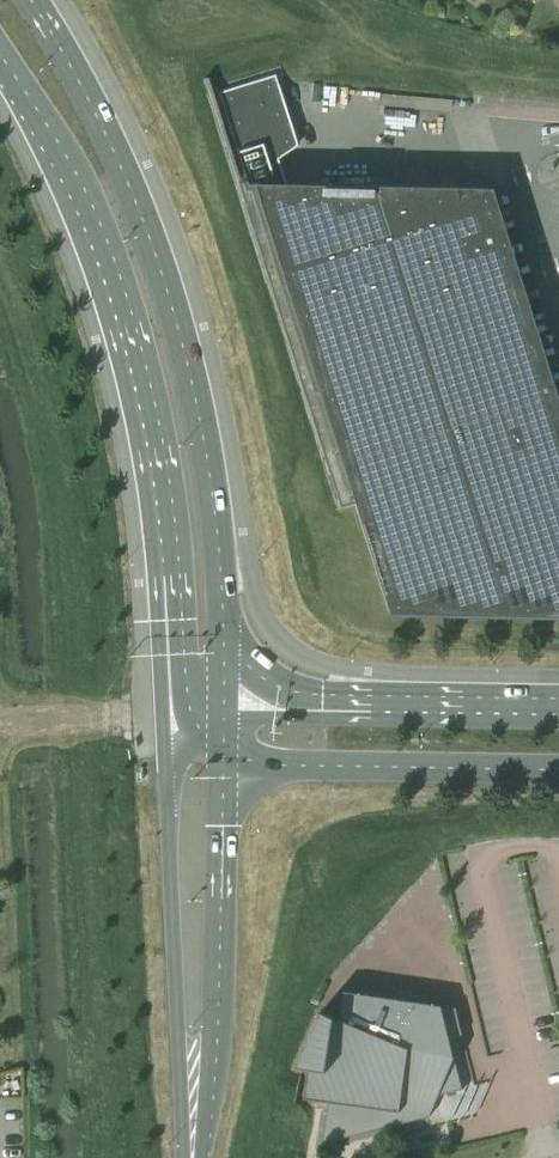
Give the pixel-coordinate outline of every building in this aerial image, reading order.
[(209,95),(237,184),(240,184),(249,184),(256,184),(284,185),(276,159),(296,145),(274,75),(212,94),(207,77),(204,77),(209,95)] [(237,184),(337,502),(356,502),(390,611),(391,614),(558,617),(558,426),(485,188),(476,188),(284,185),(256,184),(249,184),(240,184),(237,184)] [(299,1096),(322,1100),(322,1142),(430,1116),(430,1114),(439,1094),(461,1089),(462,1089),(463,1089),(451,1037),(463,1034),(457,1007),(345,990),(341,1018),(322,1010),(299,1064),(301,1065),(302,1061),(311,1065),(299,1096)]
